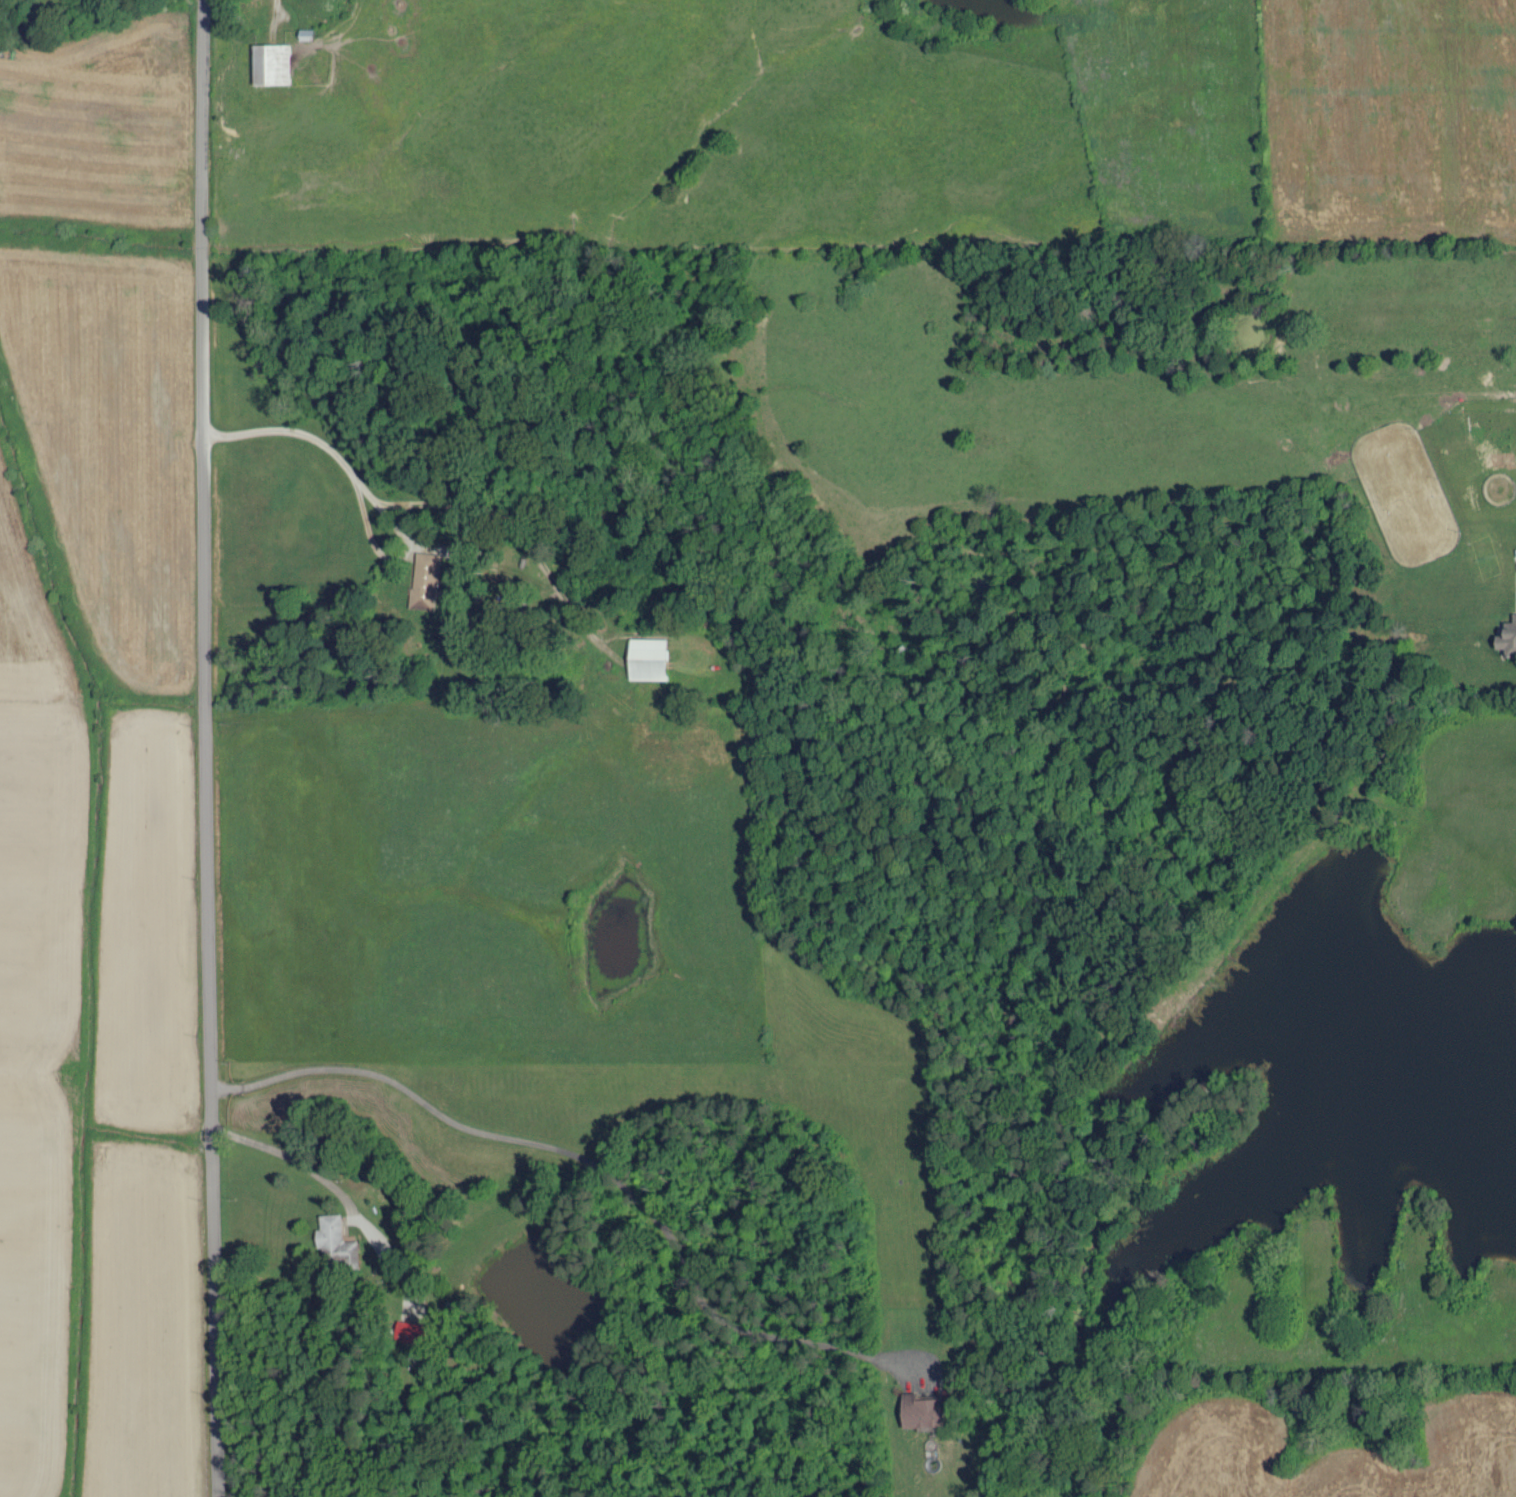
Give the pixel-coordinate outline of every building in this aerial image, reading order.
[(289,41),(252,42),(252,82),(289,81),(289,41)] [(409,606),(433,608),(438,551),(414,550),(409,606)] [(1511,610),(1511,620),(1502,619),(1502,633),(1493,633),(1493,646),(1502,646),(1502,653),(1515,653),(1515,610),(1511,610)] [(627,677),(666,678),(666,636),(628,636),(627,677)] [(317,1212),(318,1225),(314,1226),(315,1246),(321,1245),(322,1258),(357,1257),(356,1237),(341,1238),(340,1211),(317,1212)] [(393,1338),(418,1341),(420,1320),(396,1318),(393,1338)] [(901,1424),(943,1422),(942,1395),(914,1395),(914,1389),(900,1389),(901,1424)]
